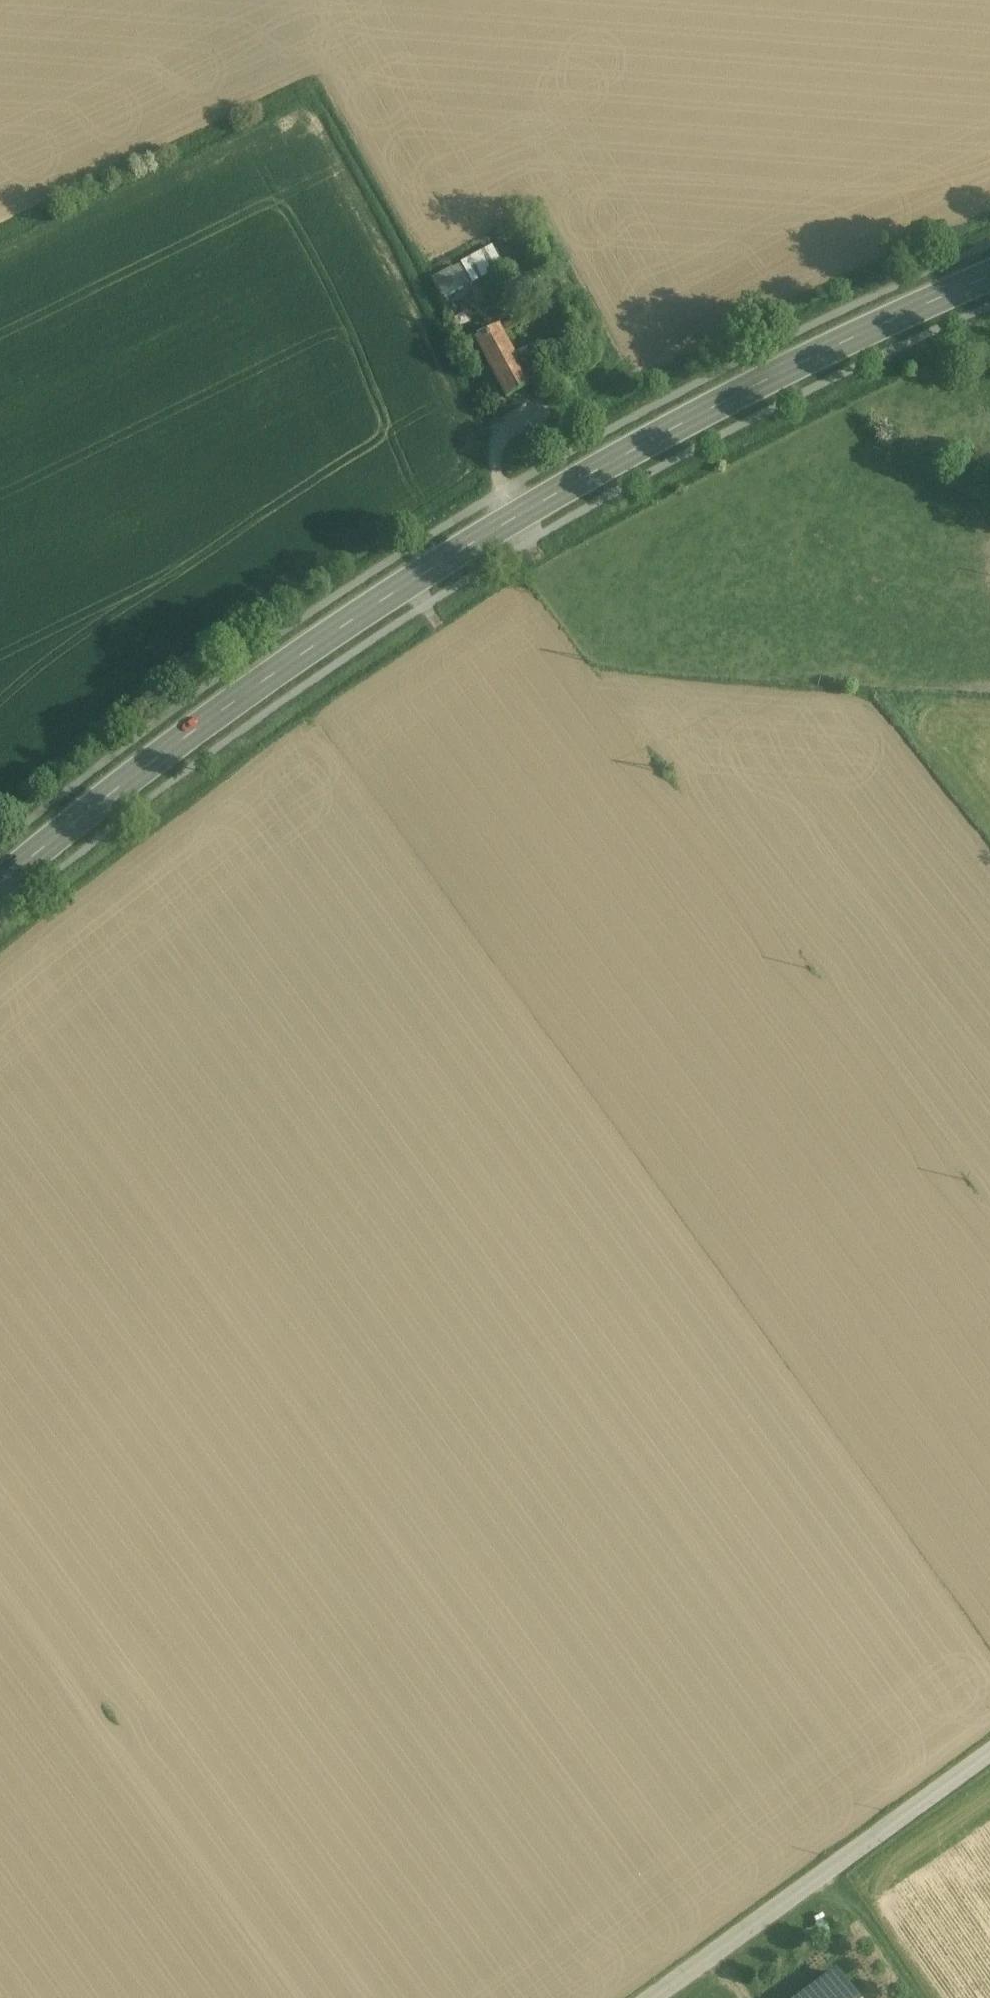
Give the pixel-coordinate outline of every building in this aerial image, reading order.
[(461,264),(432,280),(443,300),(472,283),(461,264)] [(497,332),(475,345),(506,398),(528,386),(497,332)] [(806,1997),(851,1997),(836,1977),(806,1997)]
